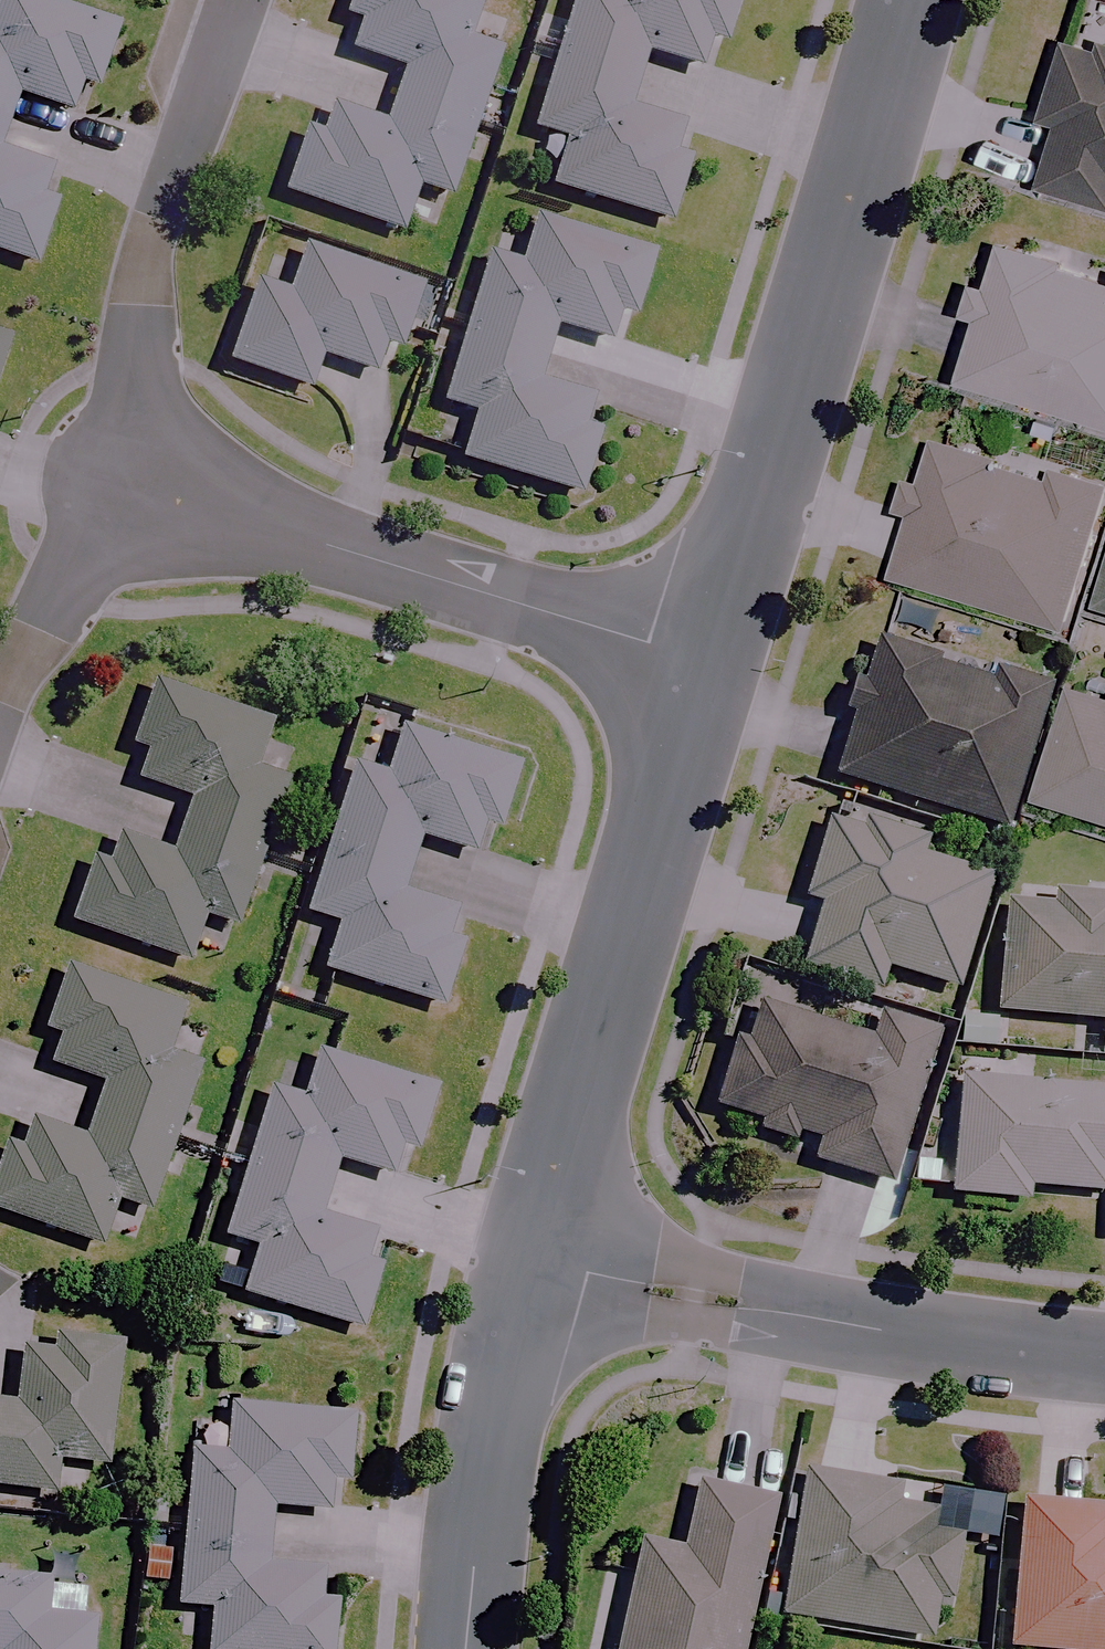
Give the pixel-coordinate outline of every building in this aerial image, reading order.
[(13,100),(67,118),(76,90),(91,95),(112,30),(21,0),(0,0),(0,140),(13,100)] [(330,112),(321,139),(306,134),(284,199),(398,238),(413,192),(445,203),(496,55),(461,43),(475,0),(350,0),(347,9),(361,14),(347,56),(399,74),(380,129),(330,112)] [(677,130),(624,114),(642,57),(695,74),(704,45),(719,50),(735,0),(572,0),(530,134),(563,145),(548,192),(660,227),(682,158),(670,154),(677,130)] [(1091,39),(1086,55),(1058,46),(1037,113),(1055,118),(1034,186),(1104,209),(1104,43),(1091,39)] [(30,270),(53,202),(40,197),(48,173),(0,157),(0,260),(30,270)] [(581,422),(587,402),(534,385),(552,331),(604,348),(613,319),(629,324),(650,259),(530,220),(514,269),(479,258),(431,405),(471,418),(456,464),(572,501),(596,427),(581,422)] [(1057,254),(998,236),(953,380),(1104,428),(1104,279),(1103,284),(1053,268),(1057,254)] [(417,291),(300,252),(288,287),(254,276),(224,368),(305,395),(317,361),(370,378),(379,352),(395,357),(417,291)] [(1103,502),(929,449),(889,581),(1063,634),(1103,502)] [(985,683),(870,648),(829,782),(999,833),(1042,691),(988,674),(985,683)] [(167,857),(120,841),(108,875),(92,870),(71,929),(183,968),(200,921),(231,932),(282,783),(249,772),(265,727),(148,686),(127,747),(144,753),(133,785),(185,803),(167,857)] [(1070,694),(1036,806),(1104,826),(1104,704),(1070,694)] [(442,938),(450,913),(397,898),(414,841),(469,858),(478,828),(495,833),(514,769),(396,734),(382,780),(349,770),(305,918),(336,928),(322,976),(437,1011),(457,942),(442,938)] [(857,818),(853,831),(824,822),(800,899),(815,904),(795,969),(874,994),(881,972),(951,993),(986,881),(929,863),(935,842),(857,818)] [(1053,898),(1052,912),(1005,908),(994,1016),(1098,1026),(1095,1050),(1104,1051),(1104,903),(1053,898)] [(66,964),(46,1021),(61,1027),(46,1069),(99,1088),(81,1139),(14,1116),(0,1156),(0,1219),(96,1252),(112,1205),(144,1216),(195,1068),(164,1057),(182,1005),(66,964)] [(746,1036),(727,1030),(703,1107),(752,1122),(747,1138),(791,1152),(796,1136),(813,1141),(806,1164),(884,1188),(931,1035),(871,1017),(864,1040),(755,1007),(746,1036)] [(355,1257),(362,1233),(331,1223),(316,1219),(332,1165),(386,1181),(396,1151),(411,1156),(431,1092),(305,1054),(300,1070),(284,1065),(275,1093),(266,1090),(220,1240),(253,1250),(238,1299),(352,1333),(373,1263),(355,1257)] [(953,1082),(947,1198),(1024,1202),(1025,1193),(1100,1197),(1101,1182),(1104,1182),(1104,1090),(953,1082)] [(50,1496),(54,1465),(101,1471),(116,1348),(51,1340),(49,1355),(19,1351),(12,1406),(0,1404),(0,1490),(50,1496)] [(227,1408),(222,1460),(184,1456),(172,1608),(207,1611),(204,1648),(324,1648),(330,1575),(263,1570),(265,1541),(322,1546),(327,1483),(343,1484),(349,1419),(227,1408)] [(888,1490),(799,1477),(779,1621),(925,1642),(931,1600),(943,1602),(952,1542),(923,1538),(926,1516),(885,1510),(888,1490)] [(694,1489),(680,1559),(632,1549),(612,1648),(737,1648),(766,1503),(694,1489)] [(1015,1505),(1005,1648),(1104,1648),(1104,1512),(1015,1505)] [(91,1589),(0,1581),(0,1648),(85,1648),(91,1589)]
